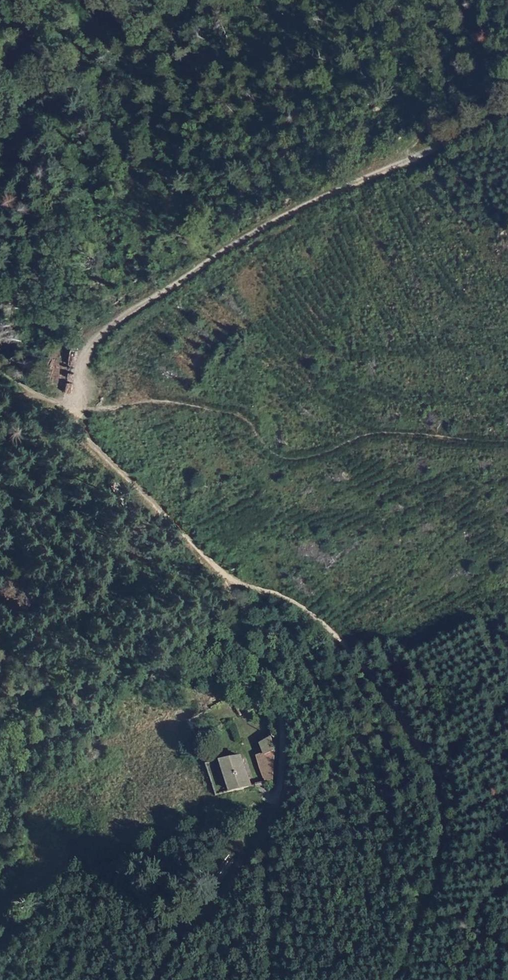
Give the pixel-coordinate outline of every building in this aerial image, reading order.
[(264,753),(273,750),(270,737),(259,741),(264,753)] [(221,760),(230,792),(250,786),(240,754),(221,760)]
